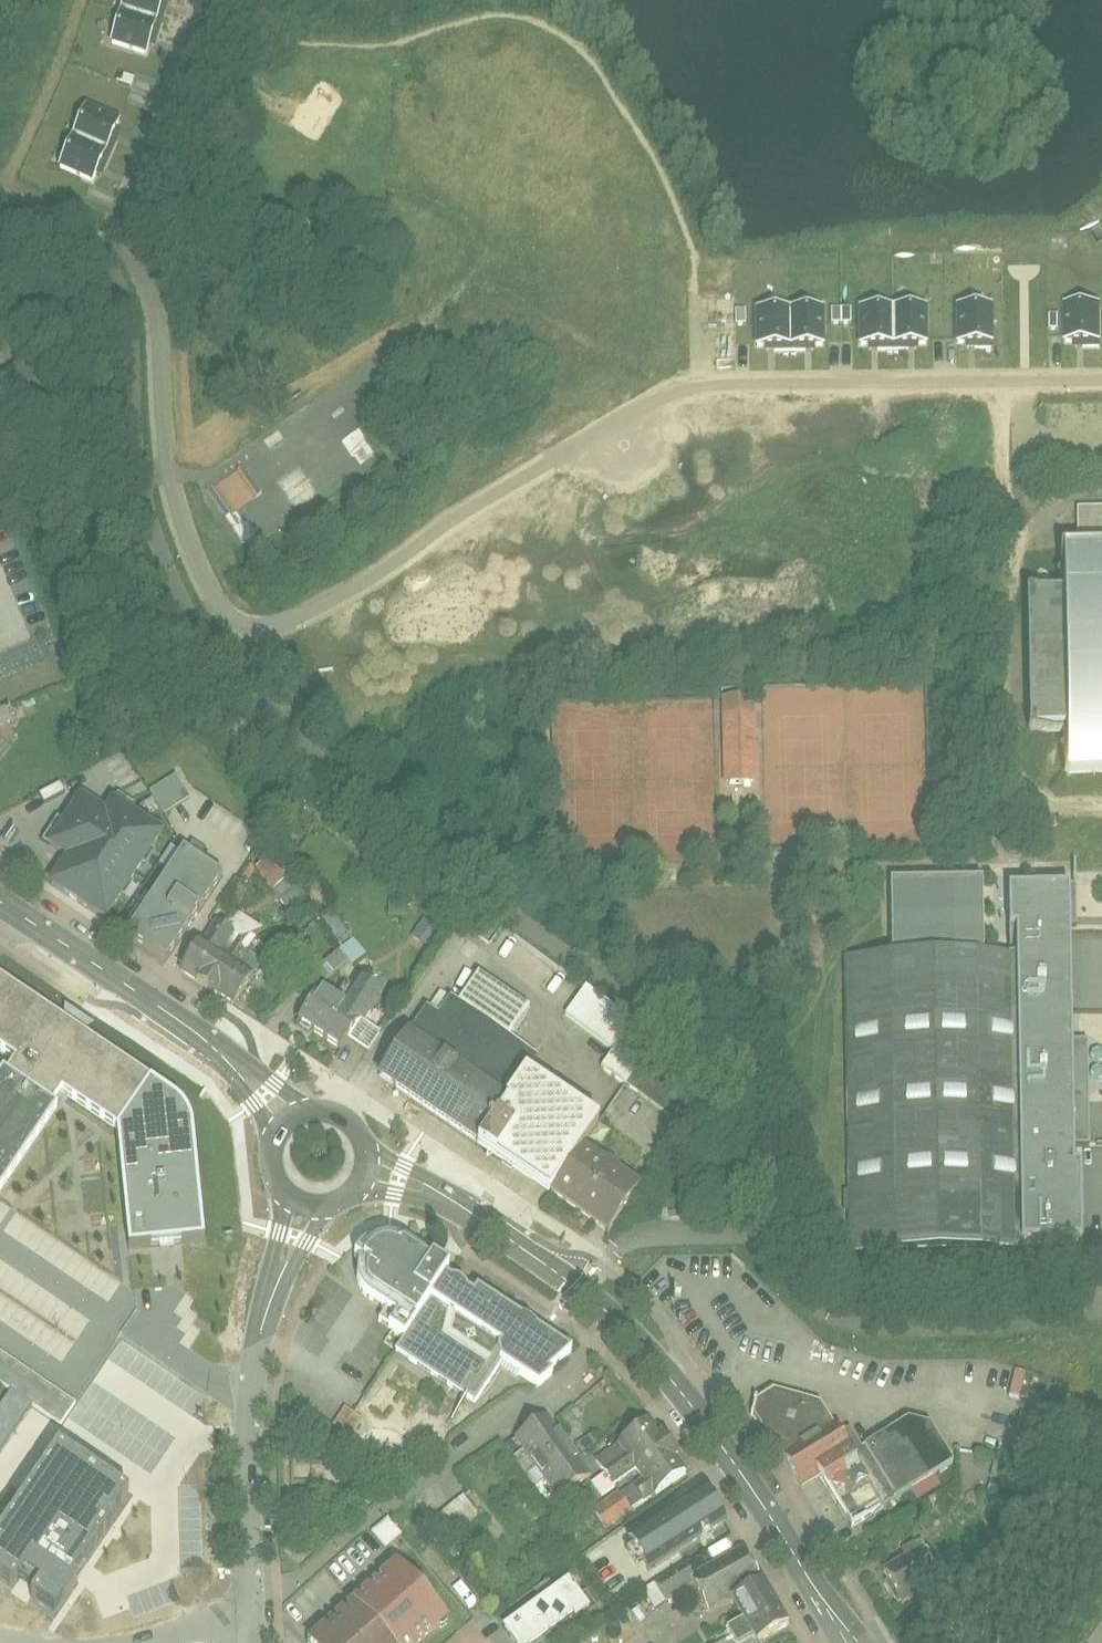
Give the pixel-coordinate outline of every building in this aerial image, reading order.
[(113,46),(147,57),(165,0),(127,0),(113,46)] [(121,118),(86,103),(59,167),(94,181),(121,118)] [(752,347),(823,345),(822,305),(751,307),(752,347)] [(858,347),(929,345),(928,305),(857,307),(858,347)] [(956,346),(995,345),(994,308),(955,309),(956,346)] [(1064,346),(1101,346),(1101,319),(1101,309),(1064,309),(1064,346)] [(1065,775),(1101,774),(1101,507),(1077,508),(1078,548),(1061,548),(1062,595),(1026,595),(1028,732),(1065,731),(1065,775)] [(753,697),(724,698),(725,782),(754,782),(753,697)] [(175,776),(149,793),(163,815),(189,798),(175,776)] [(78,804),(62,827),(134,875),(161,835),(137,820),(132,828),(115,817),(109,825),(78,804)] [(293,898),(283,886),(293,878),(274,853),(256,867),(286,904),(293,898)] [(176,855),(123,936),(172,967),(207,914),(225,886),(176,855)] [(1018,956),(841,959),(845,1249),(1026,1247),(1026,1230),(1084,1229),(1083,1152),(1076,1152),(1073,955),(1071,875),(1009,875),(1010,917),(1017,917),(1018,956)] [(207,914),(172,967),(231,1006),(266,952),(207,914)] [(320,985),(365,951),(354,937),(309,971),(320,985)] [(13,1059),(0,1078),(0,1186),(64,1093),(117,1125),(130,1247),(205,1242),(195,1130),(194,1119),(190,1109),(185,1102),(178,1096),(0,976),(0,1050),(13,1059)] [(424,1006),(374,1081),(604,1234),(642,1177),(585,1139),(597,1121),(525,1074),(537,1056),(508,1036),(526,1009),(477,976),(457,1006),(449,1001),(439,1015),(424,1006)] [(317,994),(293,1029),(339,1059),(383,993),(360,978),(340,1009),(317,994)] [(584,988),(565,1016),(613,1050),(601,1067),(625,1085),(657,1039),(584,988)] [(405,1337),(397,1350),(474,1401),(499,1362),(536,1386),(552,1377),(547,1373),(573,1352),(479,1290),(475,1296),(446,1277),(449,1273),(407,1245),(399,1241),(391,1239),(381,1239),(373,1241),(366,1244),(359,1250),(352,1257),(364,1265),(360,1272),(359,1278),(360,1286),(367,1293),(395,1312),(387,1325),(405,1337)] [(773,1391),(748,1406),(802,1491),(822,1478),(854,1458),(820,1404),(773,1391)] [(334,1428),(352,1436),(361,1417),(342,1409),(334,1428)] [(1015,1443),(1026,1445),(1027,1438),(1039,1440),(1044,1419),(1020,1415),(1015,1443)] [(517,1438),(558,1500),(585,1482),(544,1420),(517,1438)] [(639,1506),(686,1474),(651,1422),(594,1461),(612,1486),(635,1470),(643,1481),(628,1491),(639,1506)] [(854,1458),(822,1478),(852,1526),(951,1463),(927,1425),(909,1423),(854,1458)] [(129,1496),(58,1449),(0,1538),(0,1576),(54,1611),(129,1496)] [(694,1552),(726,1533),(700,1490),(668,1509),(694,1552)] [(462,1495),(437,1518),(453,1536),(478,1513),(462,1495)] [(387,1519),(369,1534),(384,1552),(402,1537),(387,1519)] [(942,1584),(922,1544),(879,1566),(899,1606),(942,1584)] [(761,1583),(742,1549),(689,1580),(709,1613),(730,1601),(761,1583)] [(316,1642),(418,1642),(446,1619),(401,1568),(316,1642)] [(501,1629),(511,1642),(541,1642),(589,1609),(569,1581),(501,1629)] [(754,1642),(756,1642),(786,1626),(761,1583),(730,1601),(748,1631),(754,1642)] [(748,1631),(726,1642),(754,1642),(748,1631)]
